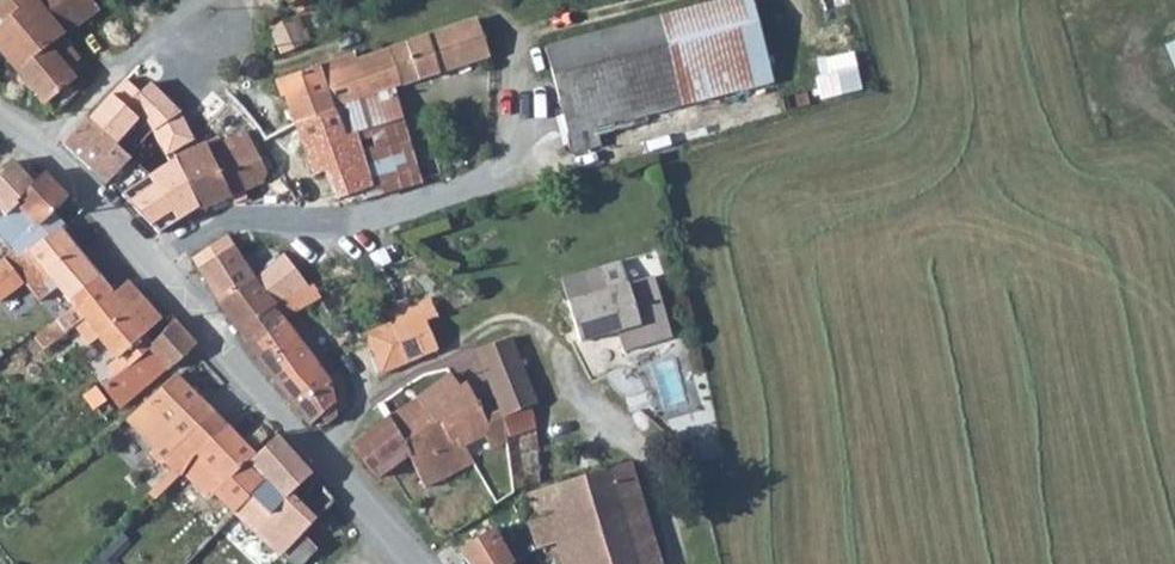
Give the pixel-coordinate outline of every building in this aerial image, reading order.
[(3,26),(0,28),(0,48),(14,64),(49,105),(61,95),(70,105),(83,92),(78,86),(83,83),(83,70),(79,65),(83,61),(65,41),(68,38),(46,9),(38,0),(36,0),(3,26)] [(0,7),(0,23),(3,26),(36,0),(9,0),(0,7)] [(46,9),(57,0),(38,0),(46,9)] [(93,0),(57,0),(46,9),(68,38),(102,11),(93,0)] [(315,0),(301,5),(308,19),(322,13),(315,0)] [(615,114),(770,74),(750,0),(744,0),(753,31),(671,52),(596,73),(615,114)] [(662,13),(671,52),(753,31),(744,0),(709,0),(662,13)] [(471,15),(388,47),(401,84),(442,69),(489,50),(481,25),(477,13),(471,15)] [(662,13),(589,32),(577,36),(544,43),(570,145),(598,138),(592,120),(615,114),(596,73),(671,52),(662,13)] [(309,40),(297,14),(284,20),(298,46),(309,40)] [(1161,44),(1174,77),(1174,38),(1161,44)] [(401,84),(388,47),(358,58),(371,94),(395,86),(401,84)] [(14,64),(0,48),(0,78),(14,64)] [(371,94),(358,58),(325,70),(332,92),(337,106),(371,94)] [(332,92),(325,70),(322,64),(277,79),(280,90),(275,92),(277,100),(290,96),(293,105),(300,102),(332,92)] [(130,78),(115,93),(142,120),(157,106),(130,78)] [(395,86),(371,94),(337,106),(338,109),(348,135),(380,125),(382,129),(404,121),(395,86)] [(337,106),(332,92),(300,102),(293,105),(299,123),(338,109),(337,106)] [(142,120),(115,93),(92,118),(118,141),(142,120)] [(348,135),(338,109),(299,123),(309,152),(349,138),(348,135)] [(166,154),(191,140),(181,114),(155,131),(166,154)] [(64,142),(90,167),(96,162),(118,141),(92,118),(89,116),(64,142)] [(421,182),(404,121),(382,129),(380,125),(348,135),(349,138),(355,158),(363,156),(372,185),(366,188),(370,198),(421,182)] [(246,133),(224,142),(209,148),(219,166),(235,195),(247,189),(265,181),(266,165),(246,133)] [(360,201),(370,198),(366,188),(372,185),(363,156),(355,158),(349,138),(309,152),(316,173),(313,175),(316,185),(331,180),(339,197),(346,195),(348,200),(358,197),(360,201)] [(118,141),(96,162),(108,175),(117,166),(130,180),(144,167),(118,141)] [(160,235),(207,207),(235,195),(219,166),(209,148),(206,144),(176,158),(183,171),(178,176),(146,213),(144,215),(160,235)] [(169,161),(178,176),(183,171),(176,158),(169,161)] [(127,196),(146,213),(178,176),(169,161),(156,167),(148,172),(127,196)] [(108,175),(96,162),(90,167),(119,190),(130,180),(117,166),(108,175)] [(58,227),(63,224),(53,213),(66,201),(44,176),(33,185),(12,165),(0,176),(0,211),(4,216),(17,204),(47,234),(58,227)] [(32,244),(47,234),(17,204),(4,216),(32,244)] [(200,271),(236,248),(231,241),(216,219),(183,243),(200,271)] [(98,275),(58,227),(47,234),(32,244),(22,251),(15,243),(4,252),(42,297),(59,282),(71,296),(98,275)] [(256,280),(236,248),(200,271),(220,303),(258,283),(256,280)] [(282,255),(256,280),(258,283),(276,309),(302,291),(305,289),(282,255)] [(84,313),(112,291),(98,275),(71,296),(84,313)] [(141,303),(142,301),(125,280),(112,291),(84,313),(75,320),(89,344),(101,335),(141,303)] [(645,342),(629,281),(570,298),(579,336),(590,334),(596,355),(645,342)] [(258,283),(220,303),(238,331),(276,309),(258,283)] [(287,320),(311,305),(302,291),(276,309),(285,322),(287,320)] [(119,355),(141,334),(157,319),(142,301),(141,303),(101,335),(119,355)] [(249,347),(285,322),(276,309),(238,331),(249,347)] [(439,348),(427,317),(425,310),(397,321),(411,360),(439,348)] [(167,369),(197,343),(174,318),(147,342),(145,345),(164,366),(167,369)] [(33,338),(41,349),(63,330),(55,320),(33,338)] [(296,338),(285,322),(249,347),(259,364),(296,338)] [(115,371),(145,345),(147,342),(141,334),(119,355),(109,364),(115,371)] [(312,361),(296,338),(259,364),(267,376),(280,392),(311,362),(312,361)] [(516,338),(481,351),(503,413),(536,401),(516,338)] [(120,403),(164,366),(145,345),(115,371),(104,380),(120,403)] [(328,384),(312,361),(311,362),(280,392),(297,413),(310,428),(322,429),(336,415),(328,384)] [(422,395),(425,402),(430,414),(433,412),(438,421),(449,441),(458,438),(473,463),(480,456),(471,438),(493,427),(473,383),(464,387),(458,374),(422,395)] [(161,462),(212,413),(173,376),(126,419),(155,448),(148,454),(161,462)] [(83,396),(93,408),(107,397),(98,384),(94,386),(83,396)] [(425,402),(388,420),(401,442),(432,424),(429,414),(430,414),(425,402)] [(219,434),(227,427),(212,413),(161,462),(181,475),(219,434)] [(525,427),(520,414),(505,419),(510,433),(525,427)] [(401,442),(388,420),(387,420),(355,446),(378,478),(410,459),(401,442)] [(432,424),(401,442),(410,459),(426,487),(473,463),(458,438),(449,441),(438,421),(432,424)] [(232,513),(261,480),(243,461),(253,452),(227,427),(219,434),(181,475),(209,500),(215,495),(232,513)] [(264,477),(292,451),(277,434),(250,461),(264,477)] [(536,463),(528,439),(513,443),(522,468),(536,463)] [(283,499),(312,473),(292,451),(264,477),(261,480),(232,513),(249,529),(280,496),(283,499)] [(611,464),(638,563),(660,563),(630,458),(611,464)] [(611,464),(528,488),(536,517),(549,513),(563,563),(638,563),(611,464)] [(301,533),(334,498),(312,473),(283,499),(301,533)] [(151,511),(170,530),(198,504),(191,497),(177,510),(165,498),(151,511)] [(299,538),(300,536),(288,519),(278,528),(299,538)] [(492,526),(467,545),(475,556),(467,562),(468,563),(515,563),(492,526)] [(315,547),(299,538),(283,555),(297,563),(298,563),(315,547)]
